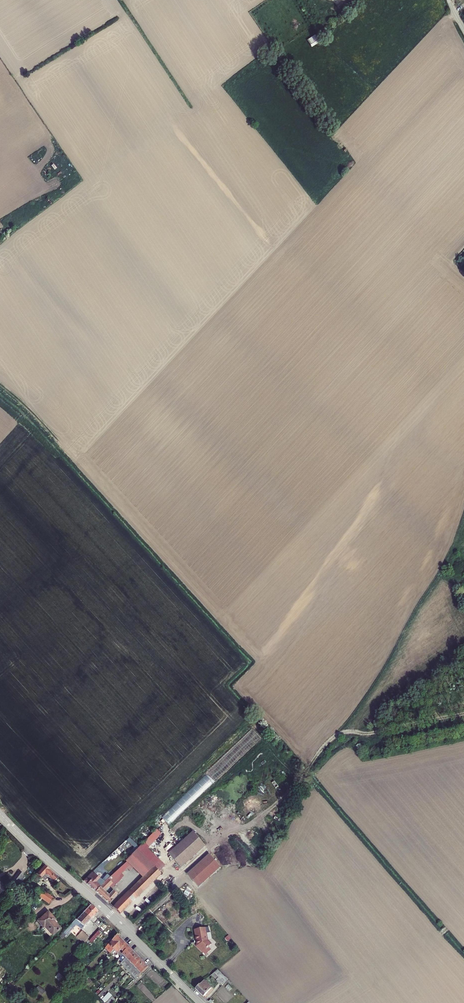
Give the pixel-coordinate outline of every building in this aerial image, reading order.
[(313,37),(307,40),(311,47),(317,43),(313,37)] [(206,775),(193,789),(200,795),(213,782),(206,775)] [(150,849),(164,835),(159,830),(143,846),(148,851),(150,849)] [(196,834),(178,850),(172,855),(184,869),(208,848),(196,834)] [(140,853),(156,868),(160,873),(167,866),(150,849),(148,851),(143,846),(140,849),(142,851),(140,853)] [(156,868),(140,853),(139,852),(129,862),(130,863),(135,868),(145,879),(156,868)] [(201,889),(224,869),(212,856),(190,876),(201,889)] [(60,875),(47,863),(38,872),(43,876),(47,872),(55,880),(60,875)] [(99,893),(113,904),(120,896),(115,892),(114,894),(112,891),(135,868),(130,863),(113,880),(99,893)] [(26,871),(21,868),(16,876),(20,879),(26,871)] [(117,908),(124,915),(163,875),(160,873),(156,868),(145,879),(117,908)] [(105,882),(96,873),(87,882),(99,893),(113,880),(110,877),(105,882)] [(55,896),(41,886),(37,891),(45,897),(51,902),(55,896)] [(45,897),(37,891),(34,895),(41,901),(45,897)] [(91,902),(87,906),(96,914),(100,910),(91,902)] [(84,910),(86,912),(93,918),(96,914),(87,906),(84,910)] [(58,918),(51,910),(40,919),(45,926),(47,925),(55,934),(63,928),(56,919),(58,918)] [(83,929),(93,918),(86,912),(79,919),(78,918),(65,932),(69,935),(78,924),(79,926),(80,925),(83,929)] [(201,939),(202,939),(203,942),(202,943),(201,943),(200,944),(200,945),(201,947),(207,952),(208,951),(209,953),(213,950),(213,948),(212,947),(215,944),(211,940),(210,938),(211,936),(211,933),(209,933),(208,928),(199,929),(200,937),(201,939)] [(85,930),(79,936),(86,942),(92,936),(85,930)] [(93,942),(101,933),(99,931),(90,940),(93,942)] [(131,946),(120,933),(108,947),(113,953),(116,949),(122,955),(120,957),(123,960),(124,959),(122,957),(124,953),(131,946)] [(128,957),(135,950),(131,946),(124,953),(122,957),(124,959),(123,960),(121,962),(124,964),(127,961),(128,957)] [(126,967),(139,954),(135,950),(128,957),(127,961),(124,964),(126,967)] [(143,958),(139,954),(126,967),(130,970),(143,958)] [(146,962),(143,958),(130,970),(134,974),(146,962)] [(150,965),(146,962),(134,974),(137,977),(150,965)] [(71,968),(68,971),(74,977),(77,974),(71,968)] [(216,968),(212,971),(216,976),(214,978),(222,986),(227,981),(216,968)] [(212,988),(204,980),(195,988),(204,996),(212,988)] [(109,992),(103,999),(106,1002),(113,995),(109,992)]
